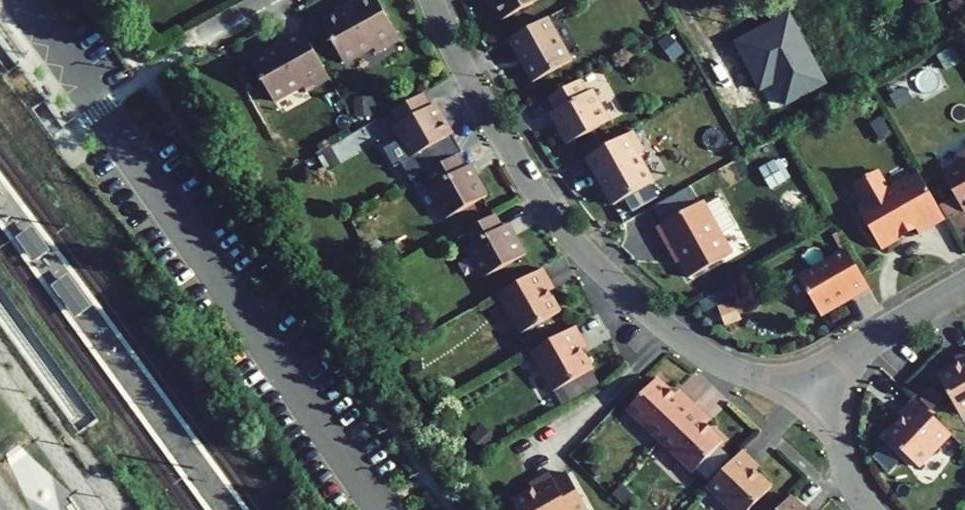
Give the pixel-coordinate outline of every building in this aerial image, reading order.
[(377,0),(361,0),(349,6),(352,11),(341,17),(339,12),(321,22),(343,63),(372,47),(375,52),(399,39),(377,0)] [(502,20),(538,0),(493,0),(491,1),(502,20)] [(917,9),(925,4),(922,0),(911,0),(917,9)] [(955,19),(964,13),(964,1),(964,0),(957,0),(947,5),(955,19)] [(828,82),(789,14),(736,44),(775,112),(828,82)] [(507,39),(532,83),(572,61),(547,17),(507,39)] [(328,78),(303,32),(279,45),(282,49),(271,55),(268,51),(251,61),(273,102),(302,86),(305,91),(328,78)] [(659,44),(673,60),(683,51),(669,35),(659,44)] [(938,56),(944,68),(959,60),(952,48),(938,56)] [(579,80),(547,98),(555,111),(551,113),(558,124),(556,125),(567,144),(608,121),(591,90),(586,93),(579,80)] [(429,107),(422,94),(391,111),(399,124),(394,126),(411,157),(402,163),(409,176),(460,148),(442,115),(440,115),(434,104),(429,107)] [(355,101),(356,117),(375,115),(374,99),(355,101)] [(870,124),(877,137),(888,131),(881,118),(870,124)] [(348,138),(356,153),(371,144),(363,130),(348,138)] [(605,185),(601,187),(611,205),(653,182),(638,154),(642,152),(631,131),(585,157),(595,176),(599,174),(605,185)] [(462,152),(460,148),(409,176),(411,180),(425,172),(456,155),(462,152)] [(958,156),(961,161),(941,172),(964,212),(964,211),(964,152),(958,156)] [(428,188),(445,219),(487,195),(468,165),(463,168),(456,155),(425,172),(433,185),(428,188)] [(760,169),(771,188),(784,181),(773,162),(760,169)] [(918,234),(944,219),(917,172),(909,177),(907,174),(890,184),(892,187),(886,190),(875,171),(853,183),(864,203),(856,208),(858,211),(857,216),(862,224),(866,225),(880,249),(899,238),(897,235),(914,226),(918,234)] [(707,207),(721,232),(734,225),(718,197),(709,202),(710,205),(707,207)] [(947,217),(958,211),(952,200),(941,207),(947,217)] [(689,278),(733,254),(721,232),(707,207),(703,201),(657,227),(665,241),(667,240),(689,278)] [(465,247),(482,278),(524,255),(505,225),(500,228),(493,215),(462,232),(469,245),(465,247)] [(14,237),(33,261),(47,251),(28,226),(14,237)] [(835,231),(830,233),(841,252),(846,250),(835,231)] [(868,288),(846,250),(841,252),(798,277),(818,312),(849,294),(851,297),(868,288)] [(520,333),(559,311),(547,291),(544,285),(550,282),(542,268),(498,293),(520,333)] [(65,274),(49,285),(73,319),(89,308),(65,274)] [(547,291),(553,288),(550,282),(544,285),(547,291)] [(718,307),(725,325),(738,319),(731,302),(718,307)] [(561,405),(577,396),(569,382),(591,370),(580,349),(576,343),(583,340),(575,326),(530,351),(561,405)] [(580,349),(586,346),(583,340),(576,343),(580,349)] [(964,411),(964,352),(960,355),(963,361),(958,364),(937,376),(959,414),(964,411)] [(960,355),(955,358),(958,364),(963,361),(960,355)] [(577,396),(599,383),(591,370),(569,382),(577,396)] [(625,410),(658,442),(693,405),(682,394),(677,399),(673,395),(656,379),(625,410)] [(920,399),(931,409),(941,398),(931,388),(920,399)] [(682,394),(678,390),(673,395),(677,399),(682,394)] [(918,466),(949,433),(912,398),(902,409),(907,414),(902,418),(886,436),(918,466)] [(691,473),(722,442),(704,425),(700,421),(704,416),(693,405),(658,442),(691,473)] [(902,409),(897,414),(902,418),(907,414),(902,409)] [(704,425),(709,420),(704,416),(700,421),(704,425)] [(741,450),(706,487),(730,509),(748,509),(770,487),(753,470),(748,466),(753,461),(741,450)] [(753,470),(757,465),(753,461),(748,466),(753,470)] [(589,470),(597,477),(603,471),(595,463),(589,470)] [(587,509),(566,472),(553,480),(548,472),(534,479),(537,486),(531,489),(511,500),(517,509),(584,509),(587,509)] [(534,479),(528,483),(531,489),(537,486),(534,479)] [(614,495),(625,505),(633,496),(623,486),(614,495)] [(802,507),(790,495),(776,509),(805,509),(802,507)]
